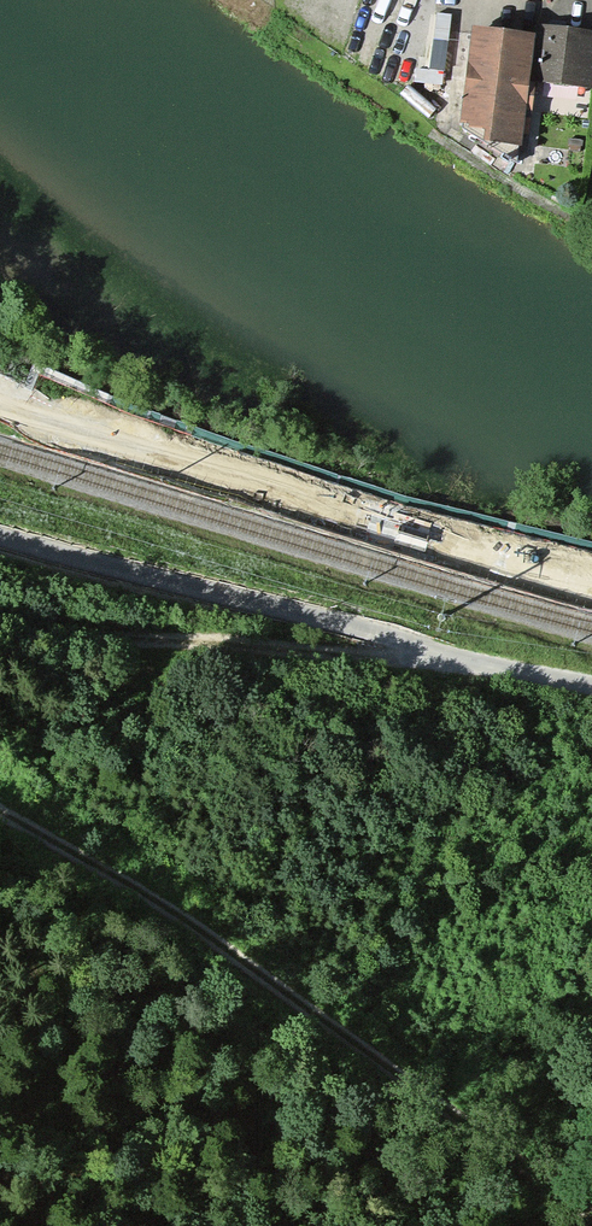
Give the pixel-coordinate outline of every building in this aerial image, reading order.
[(549,27),(543,86),(591,91),(591,32),(549,27)] [(532,154),(544,37),(477,30),(467,130),(494,133),(493,150),(532,154)]
